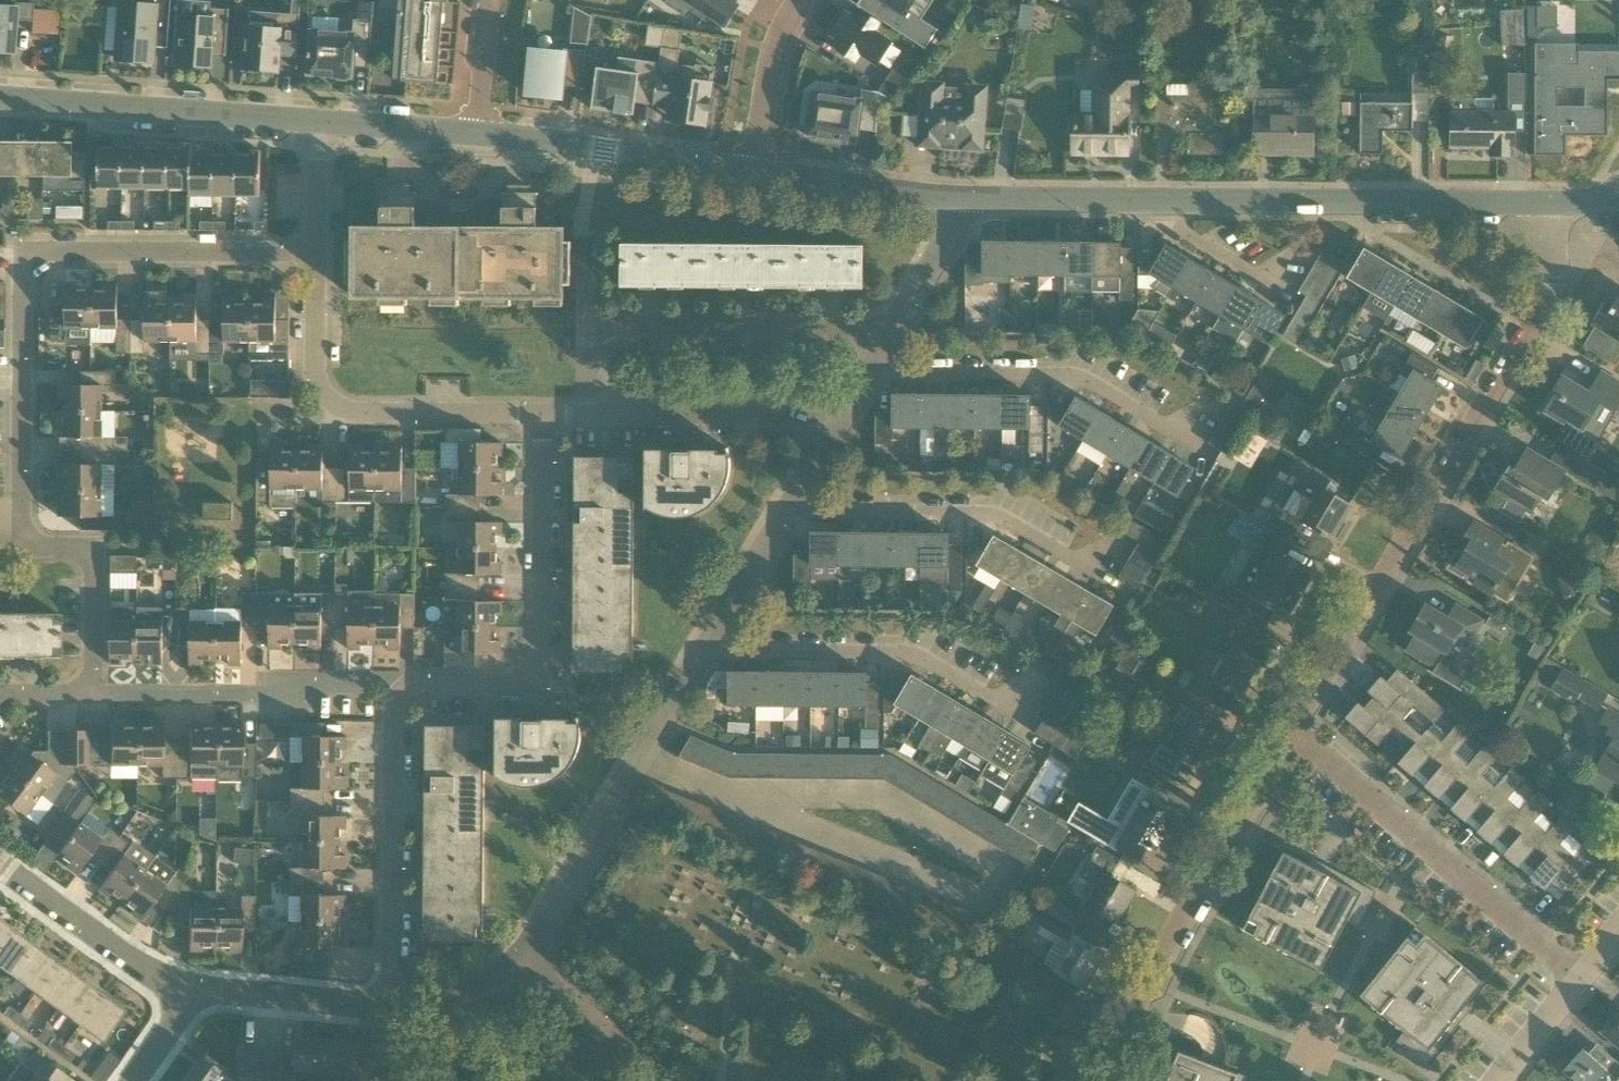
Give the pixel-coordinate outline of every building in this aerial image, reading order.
[(153,63),(155,32),(169,33),(171,0),(156,0),(155,4),(122,1),(117,60),(153,63)] [(374,1),(362,0),(357,0),(355,18),(372,20),(374,1)] [(438,84),(444,0),(381,0),(381,7),(398,9),(397,29),(405,29),(402,70),(394,69),(393,79),(401,80),(401,81),(438,84)] [(691,12),(708,22),(711,17),(726,27),(740,5),(733,0),(685,0),(695,6),(691,12)] [(912,0),(882,0),(885,2),(875,16),(925,48),(937,29),(906,9),(912,0)] [(1022,5),(1018,29),(1032,31),(1035,6),(1022,5)] [(1537,6),(1537,28),(1557,28),(1557,6),(1537,6)] [(0,7),(0,51),(14,52),(17,8),(0,7)] [(176,15),(172,61),(175,61),(175,59),(179,59),(179,65),(211,67),(212,53),(224,53),(224,56),(226,56),(230,9),(228,9),(211,8),(210,17),(182,15),(182,17),(178,17),(178,15),(176,15)] [(1522,45),(1521,10),(1501,10),(1502,45),(1522,45)] [(844,12),(830,34),(844,42),(838,51),(854,62),(860,53),(878,64),(891,43),(888,40),(874,31),(880,23),(863,12),(858,21),(844,12)] [(244,69),(278,72),(280,54),(297,55),(300,15),(283,13),(275,24),(274,28),(247,26),(246,39),(242,39),(241,51),(245,51),(244,69)] [(354,34),(312,31),(310,53),(309,53),(308,58),(310,58),(309,74),(352,77),(353,64),(368,66),(368,67),(369,68),(372,23),(355,22),(354,34)] [(661,63),(659,63),(653,105),(670,107),(668,120),(706,126),(707,123),(708,111),(712,112),(714,100),(710,99),(712,85),(694,83),(695,76),(677,73),(683,33),(666,31),(661,63)] [(527,95),(561,98),(562,85),(581,87),(587,51),(564,49),(564,53),(532,50),(527,95)] [(1578,52),(1578,64),(1536,64),(1535,129),(1535,154),(1564,155),(1564,135),(1607,135),(1607,80),(1618,80),(1618,53),(1578,52)] [(635,102),(653,105),(659,63),(618,57),(616,70),(597,67),(591,109),(614,112),(614,113),(627,115),(627,114),(633,115),(635,102)] [(1091,116),(1074,116),(1074,127),(1070,127),(1070,140),(1074,140),(1074,151),(1126,152),(1126,130),(1126,93),(1142,93),(1142,70),(1107,71),(1107,84),(1091,84),(1091,116)] [(1413,72),(1412,93),(1429,93),(1429,72),(1413,72)] [(1508,74),(1507,106),(1527,106),(1527,74),(1508,74)] [(1255,126),(1255,148),(1255,153),(1293,153),(1312,153),(1313,131),(1313,118),(1313,110),(1313,93),(1307,93),(1307,80),(1262,79),(1262,92),(1256,92),(1256,109),(1255,126)] [(943,99),(942,91),(939,86),(935,84),(928,83),(922,87),(918,146),(940,148),(940,143),(962,144),(961,149),(983,151),(987,92),(965,91),(965,101),(943,99)] [(1215,133),(1215,112),(1216,88),(1189,87),(1189,98),(1156,96),(1156,115),(1155,136),(1157,136),(1157,134),(1175,134),(1175,128),(1189,128),(1189,152),(1221,153),(1221,136),(1226,136),(1226,133),(1215,133)] [(808,135),(856,142),(858,129),(875,131),(875,132),(877,132),(878,111),(891,99),(880,92),(861,89),(861,90),(862,91),(860,101),(813,94),(813,97),(809,96),(809,95),(808,95),(805,116),(806,116),(807,115),(810,115),(808,135)] [(1452,113),(1452,125),(1451,147),(1483,147),(1483,144),(1492,144),(1491,155),(1512,155),(1512,147),(1514,147),(1514,125),(1514,114),(1494,114),(1494,99),(1474,98),(1469,95),(1457,95),(1452,99),(1452,113)] [(1412,131),(1412,103),(1361,101),(1360,132),(1360,154),(1382,154),(1383,131),(1412,131)] [(17,142),(0,142),(0,175),(17,176),(17,142)] [(44,176),(44,143),(17,142),(17,176),(44,176)] [(72,153),(72,143),(44,143),(44,176),(71,176),(72,176),(72,172),(72,162),(72,153)] [(122,147),(121,189),(144,189),(144,148),(123,148),(123,143),(122,143),(122,147)] [(144,148),(144,189),(167,189),(167,148),(146,148),(146,143),(144,143),(144,148)] [(167,148),(167,189),(189,190),(190,148),(169,148),(169,143),(167,143),(167,148)] [(213,196),(213,155),(192,155),(192,143),(190,143),(190,148),(189,190),(189,196),(213,196)] [(98,189),(121,189),(122,147),(98,147),(98,176),(98,189)] [(235,196),(236,155),(215,155),(215,150),(213,150),(213,155),(213,196),(235,196)] [(236,150),(236,155),(235,196),(260,197),(260,151),(259,151),(259,155),(237,155),(237,150),(236,150)] [(85,163),(85,153),(72,153),(72,162),(85,163)] [(85,163),(72,162),(72,172),(85,172),(85,163)] [(71,181),(85,181),(85,172),(72,172),(72,176),(71,176),(71,181)] [(71,181),(71,190),(85,190),(85,181),(71,181)] [(407,305),(407,297),(432,297),(432,305),(458,305),(458,297),(459,228),(415,228),(415,199),(415,194),(417,194),(417,193),(417,192),(409,192),(380,192),(380,194),(381,194),(381,208),(381,228),(354,228),(354,297),(380,297),(380,305),(407,305)] [(502,228),(459,228),(458,297),(484,297),(484,305),(510,305),(510,298),(536,298),(536,305),(562,306),(562,298),(563,298),(563,277),(563,254),(563,229),(536,228),(536,209),(536,195),(538,195),(538,193),(508,193),(501,192),(501,193),(501,194),(502,194),(502,200),(502,228)] [(82,206),(57,206),(57,218),(82,219),(82,206)] [(121,222),(109,223),(109,231),(121,230),(121,222)] [(121,230),(135,230),(135,222),(121,222),(121,230)] [(167,231),(167,222),(154,223),(154,231),(167,231)] [(167,231),(181,230),(180,222),(167,222),(167,231)] [(213,231),(213,222),(200,222),(200,231),(213,231)] [(213,231),(226,231),(227,222),(213,222),(213,231)] [(255,231),(270,231),(269,223),(255,223),(255,231)] [(1011,242),(983,242),(983,258),(965,258),(965,285),(983,285),(984,283),(1011,284),(1011,275),(1011,242)] [(1038,242),(1011,242),(1011,275),(1038,275),(1038,242)] [(1065,275),(1065,243),(1038,242),(1038,275),(1065,275)] [(1093,243),(1065,243),(1065,275),(1092,275),(1093,243)] [(1120,291),(1120,282),(1120,275),(1120,273),(1121,248),(1121,243),(1093,243),(1092,275),(1093,275),(1092,290),(1120,291)] [(702,287),(702,244),(684,244),(684,249),(669,248),(669,244),(622,244),(621,286),(638,286),(667,286),(702,287)] [(702,287),(734,287),(764,287),(782,287),(782,245),(736,245),(736,249),(720,249),(720,244),(702,244),(702,287)] [(782,245),(782,287),(814,287),(844,288),(863,288),(863,245),(815,245),(815,249),(800,249),(800,245),(782,245)] [(1139,252),(1138,275),(1153,275),(1159,279),(1154,288),(1168,297),(1173,288),(1174,288),(1191,260),(1166,245),(1160,256),(1154,253),(1155,252),(1139,252)] [(1134,273),(1134,248),(1121,248),(1120,273),(1134,273)] [(1348,277),(1372,292),(1389,263),(1365,249),(1348,277)] [(1313,268),(1333,279),(1340,267),(1320,256),(1313,268)] [(1191,260),(1174,288),(1197,302),(1214,273),(1191,260)] [(1366,301),(1363,307),(1378,316),(1386,321),(1395,306),(1412,277),(1389,263),(1372,292),(1366,301)] [(1306,279),(1326,291),(1333,279),(1313,268),(1306,279)] [(1134,273),(1120,273),(1120,275),(1120,282),(1134,282),(1134,273)] [(1220,316),(1237,287),(1214,273),(1197,302),(1220,316)] [(1435,291),(1412,277),(1395,306),(1418,320),(1435,291)] [(1306,279),(1299,291),(1307,296),(1319,303),(1326,291),(1306,279)] [(1134,282),(1120,282),(1120,291),(1133,291),(1134,282)] [(65,328),(92,328),(92,290),(78,290),(78,285),(65,285),(65,306),(51,306),(51,340),(65,340),(65,328)] [(131,354),(131,319),(117,319),(117,285),(104,285),(104,290),(92,290),(92,328),(117,328),(117,354),(131,354)] [(1244,329),(1261,301),(1237,287),(1220,316),(1244,329)] [(1133,291),(1120,291),(1120,300),(1133,301),(1133,291)] [(1442,333),(1459,305),(1435,291),(1418,320),(1442,333)] [(1613,304),(1606,300),(1591,324),(1595,326),(1583,346),(1616,365),(1618,359),(1618,295),(1613,304)] [(1319,303),(1307,296),(1302,303),(1314,310),(1319,303)] [(171,341),(170,304),(157,304),(157,298),(145,298),(145,319),(131,319),(131,354),(145,354),(145,341),(171,341)] [(210,354),(210,320),(197,320),(197,298),(184,298),(184,304),(170,304),(171,341),(196,341),(196,354),(210,354)] [(249,342),(249,303),(237,303),(237,299),(224,299),(224,320),(210,320),(210,354),(224,354),(224,341),(249,342)] [(249,342),(250,342),(250,360),(290,360),(290,320),(276,320),(276,299),(263,299),(263,303),(249,303),(249,342)] [(1244,329),(1249,333),(1268,344),(1285,315),(1261,301),(1244,329)] [(1314,310),(1302,303),(1298,311),(1310,318),(1314,310)] [(1459,305),(1442,333),(1466,348),(1472,337),(1482,321),(1483,319),(1459,305)] [(1139,334),(1144,337),(1161,310),(1138,309),(1138,310),(1125,334),(1139,334)] [(1310,318),(1298,311),(1293,319),(1305,326),(1310,318)] [(1305,326),(1293,319),(1288,327),(1301,334),(1305,326)] [(1482,321),(1472,337),(1484,343),(1493,327),(1482,321)] [(1301,334),(1288,327),(1283,335),(1296,342),(1301,334)] [(1427,351),(1433,341),(1414,331),(1408,342),(1427,351)] [(1442,387),(1431,380),(1439,368),(1413,353),(1406,365),(1414,370),(1400,394),(1428,411),(1442,387)] [(1354,356),(1342,359),(1346,371),(1358,367),(1354,356)] [(1470,358),(1460,375),(1475,384),(1482,372),(1485,367),(1470,358)] [(1544,412),(1562,423),(1565,424),(1568,420),(1569,421),(1558,440),(1589,458),(1600,439),(1583,429),(1600,402),(1616,410),(1618,405),(1618,381),(1600,370),(1588,391),(1561,375),(1551,391),(1555,393),(1544,412)] [(64,411),(102,411),(102,386),(115,386),(115,372),(81,371),(81,385),(59,385),(59,398),(64,398),(64,411)] [(1268,389),(1273,380),(1261,373),(1256,382),(1268,389)] [(282,392),(282,379),(250,378),(249,391),(282,392)] [(1252,389),(1264,397),(1268,389),(1256,382),(1252,389)] [(1252,389),(1247,397),(1259,404),(1262,400),(1264,397),(1252,389)] [(1285,414),(1286,413),(1302,422),(1311,408),(1286,393),(1276,409),(1285,414)] [(1414,434),(1428,411),(1400,394),(1386,417),(1414,434)] [(921,428),(921,395),(893,395),(893,411),(875,411),(875,444),(894,444),(894,428),(921,428)] [(948,395),(921,395),(921,428),(948,428),(948,395)] [(975,428),(975,395),(948,395),(948,428),(975,428)] [(1002,429),(1002,395),(975,395),(975,428),(1002,429)] [(1030,429),(1030,425),(1030,416),(1030,406),(1030,396),(1002,395),(1002,429),(1030,429)] [(1084,440),(1101,412),(1076,397),(1065,416),(1060,426),(1084,440)] [(1242,405),(1254,412),(1259,404),(1247,397),(1242,405)] [(1263,401),(1254,416),(1276,429),(1285,414),(1276,409),(1272,406),(1263,401)] [(1254,412),(1242,405),(1238,413),(1250,420),(1254,412)] [(1030,416),(1044,416),(1044,406),(1030,406),(1030,416)] [(1223,420),(1243,432),(1250,420),(1238,413),(1230,408),(1223,420)] [(115,451),(115,437),(102,437),(102,411),(64,411),(64,424),(59,424),(59,437),(80,437),(80,451),(115,451)] [(1107,454),(1124,426),(1101,412),(1084,440),(1107,454)] [(1030,425),(1044,425),(1044,416),(1030,416),(1030,425)] [(1376,444),(1400,458),(1414,434),(1386,417),(1372,441),(1376,444)] [(1216,432),(1236,444),(1243,432),(1223,420),(1216,432)] [(1295,423),(1290,433),(1296,437),(1302,427),(1295,423)] [(1030,434),(1044,434),(1044,425),(1030,425),(1030,429),(1030,434)] [(1130,468),(1147,440),(1124,426),(1107,454),(1130,468)] [(497,469),(497,456),(502,456),(502,443),(481,443),(481,429),(447,429),(447,443),(459,443),(459,469),(497,469)] [(1360,434),(1352,429),(1345,441),(1353,446),(1360,434)] [(1216,432),(1209,444),(1229,455),(1236,444),(1216,432)] [(1044,443),(1044,434),(1030,434),(1030,443),(1044,443)] [(1361,451),(1368,439),(1360,434),(1353,446),(1361,451)] [(1361,451),(1369,456),(1376,444),(1372,441),(1368,439),(1361,451)] [(1154,482),(1170,453),(1147,440),(1130,468),(1154,482)] [(1044,443),(1030,443),(1030,452),(1044,453),(1044,443)] [(296,489),(297,451),(283,451),(284,446),(271,446),(270,467),(257,467),(256,501),(270,501),(271,507),(297,507),(297,489),(296,489)] [(296,489),(297,489),(322,489),(322,502),(336,502),(336,468),(323,468),(323,446),(310,446),(310,451),(297,451),(296,489)] [(376,502),(376,490),(376,452),(363,452),(363,447),(350,447),(350,468),(336,468),(336,502),(376,502)] [(376,490),(401,490),(401,503),(415,503),(416,469),(402,468),(402,447),(389,447),(389,452),(376,452),(376,490)] [(1503,473),(1493,491),(1508,500),(1500,512),(1519,523),(1527,511),(1532,514),(1542,497),(1549,501),(1554,492),(1566,470),(1545,458),(1526,447),(1514,468),(1510,465),(1504,474),(1503,473)] [(645,449),(645,464),(645,501),(645,509),(646,509),(646,507),(648,507),(651,510),(655,512),(659,513),(663,515),(667,516),(671,517),(675,517),(680,517),(684,517),(688,516),(692,515),(696,514),(700,512),(704,510),(708,508),(711,505),(714,502),(717,499),(720,496),(722,492),(725,488),(726,485),(728,480),(729,476),(730,472),(730,468),(730,464),(730,459),(729,455),(729,451),(728,448),(726,448),(727,450),(727,453),(719,453),(719,450),(692,449),(692,453),(673,453),(673,449),(645,449)] [(64,490),(102,491),(102,465),(115,465),(115,451),(80,451),(80,464),(59,464),(59,477),(64,477),(64,490)] [(1154,482),(1178,496),(1194,468),(1170,453),(1154,482)] [(626,673),(627,524),(632,524),(632,528),(634,528),(634,501),(645,501),(645,464),(631,464),(631,459),(634,459),(634,457),(574,457),(574,508),(581,508),(581,523),(574,522),(574,543),(578,543),(578,552),(574,552),(574,572),(578,572),(578,582),(574,582),(574,602),(578,602),(578,611),(573,611),(573,631),(578,631),(578,641),(573,641),(573,661),(577,661),(577,671),(573,671),(573,673),(626,673)] [(1570,473),(1595,489),(1605,472),(1579,457),(1570,473)] [(446,508),(480,508),(480,495),(502,495),(502,482),(497,482),(497,469),(459,469),(459,494),(446,494),(446,508)] [(1293,478),(1264,527),(1294,545),(1302,531),(1301,530),(1306,522),(1322,532),(1321,534),(1325,536),(1326,535),(1333,538),(1333,537),(1338,537),(1346,523),(1343,519),(1351,506),(1330,492),(1334,485),(1313,472),(1312,472),(1305,485),(1296,480),(1293,478)] [(64,490),(64,504),(59,503),(59,516),(80,516),(80,530),(114,530),(114,516),(102,516),(102,491),(64,490)] [(203,519),(232,520),(233,502),(203,502),(203,519)] [(496,548),(496,535),(502,535),(502,522),(480,522),(480,508),(446,508),(446,522),(459,522),(459,548),(496,548)] [(1120,530),(1128,535),(1135,523),(1127,518),(1120,530)] [(1493,533),(1475,522),(1462,543),(1468,546),(1464,553),(1458,549),(1450,563),(1451,563),(1448,568),(1453,571),(1453,572),(1466,580),(1469,576),(1475,579),(1472,583),(1507,604),(1534,558),(1509,542),(1507,545),(1500,542),(1502,538),(1493,533)] [(1128,535),(1135,539),(1143,527),(1135,523),(1128,535)] [(1150,532),(1143,527),(1135,539),(1139,542),(1143,544),(1150,532)] [(839,566),(839,533),(811,532),(811,550),(794,550),(794,582),(812,583),(812,565),(839,566)] [(1158,536),(1150,532),(1143,544),(1151,548),(1158,536)] [(852,566),(866,566),(867,533),(839,533),(839,566),(839,579),(851,580),(852,566)] [(893,566),(894,533),(867,533),(866,566),(893,566)] [(920,567),(921,533),(894,533),(893,566),(920,567)] [(949,534),(921,533),(920,567),(920,584),(948,584),(948,581),(948,572),(948,567),(948,563),(949,554),(949,544),(949,534)] [(978,565),(1002,579),(1018,550),(994,536),(978,565)] [(1158,536),(1151,548),(1159,553),(1166,541),(1158,536)] [(1133,553),(1153,565),(1159,553),(1151,548),(1143,544),(1139,542),(1133,553)] [(962,545),(949,544),(949,554),(962,554),(962,545)] [(1269,552),(1256,545),(1235,581),(1250,591),(1287,614),(1310,575),(1286,560),(1285,561),(1269,552)] [(285,548),(285,555),(288,558),(295,558),(296,548),(285,548)] [(480,588),(480,574),(501,574),(501,561),(496,561),(496,548),(459,548),(458,573),(446,573),(445,587),(480,588)] [(1018,550),(1002,579),(1025,593),(1042,564),(1018,550)] [(1146,576),(1153,565),(1133,553),(1126,565),(1146,576)] [(949,554),(948,563),(962,563),(962,554),(949,554)] [(137,556),(111,556),(111,573),(111,584),(137,584),(137,573),(137,556)] [(177,558),(163,557),(163,570),(177,570),(177,558)] [(948,563),(948,567),(948,572),(962,572),(962,563),(948,563)] [(1065,578),(1042,564),(1025,593),(1049,606),(1065,578)] [(1139,588),(1146,576),(1126,565),(1119,577),(1139,588)] [(948,581),(962,581),(962,572),(948,572),(948,581)] [(1055,626),(1065,632),(1089,592),(1065,578),(1049,606),(1062,614),(1055,626)] [(1209,596),(1229,608),(1242,616),(1252,599),(1218,580),(1209,596)] [(961,591),(962,581),(948,581),(948,584),(948,591),(961,591)] [(496,627),(496,614),(501,614),(501,601),(480,601),(480,588),(445,587),(445,601),(458,601),(458,627),(496,627)] [(1089,592),(1065,632),(1075,638),(1082,626),(1096,634),(1113,606),(1089,592)] [(255,627),(256,593),(242,593),(242,622),(216,622),(215,659),(229,660),(229,665),(242,665),(242,627),(255,627)] [(270,593),(256,593),(255,627),(269,627),(269,649),(282,649),(282,644),(295,644),(295,606),(270,606),(270,593)] [(335,628),(335,593),(321,593),(321,606),(295,606),(295,644),(308,644),(308,649),(321,649),(321,628),(335,628)] [(374,644),(374,607),(349,606),(349,594),(335,593),(335,628),(348,628),(348,649),(361,649),(361,644),(374,644)] [(400,607),(374,607),(374,644),(387,644),(387,650),(400,650),(400,628),(414,628),(414,594),(400,594),(400,607)] [(1432,665),(1434,661),(1438,664),(1433,672),(1456,686),(1461,678),(1455,657),(1448,653),(1456,640),(1467,646),(1482,621),(1474,616),(1456,605),(1448,618),(1425,605),(1410,631),(1416,635),(1407,650),(1432,665)] [(111,621),(110,664),(123,664),(123,659),(136,659),(137,621),(137,608),(137,607),(121,607),(111,607),(111,621)] [(176,609),(163,609),(137,608),(137,621),(136,659),(149,659),(149,664),(162,664),(163,643),(176,643),(176,609)] [(1265,630),(1242,616),(1229,608),(1222,620),(1231,625),(1230,627),(1240,633),(1227,655),(1219,651),(1198,656),(1201,666),(1198,671),(1220,685),(1239,696),(1239,695),(1238,695),(1260,660),(1249,654),(1256,641),(1258,642),(1265,630)] [(190,609),(176,609),(176,643),(190,643),(190,665),(202,665),(202,659),(215,659),(216,622),(216,609),(190,609)] [(1507,621),(1492,612),(1486,623),(1501,632),(1507,621)] [(0,613),(0,655),(58,656),(58,613),(0,613)] [(458,627),(458,638),(449,638),(445,642),(445,653),(445,667),(479,667),(479,653),(500,654),(501,641),(495,641),(496,627),(458,627)] [(1128,650),(1118,667),(1131,674),(1132,674),(1134,675),(1150,685),(1173,699),(1183,684),(1160,669),(1143,659),(1141,658),(1128,650)] [(1037,670),(1045,674),(1052,662),(1044,658),(1037,670)] [(1053,679),(1060,667),(1052,662),(1045,674),(1053,679)] [(1068,671),(1063,669),(1060,667),(1053,679),(1057,681),(1061,683),(1068,671)] [(1387,681),(1381,676),(1368,691),(1374,696),(1402,720),(1403,719),(1415,705),(1435,722),(1446,710),(1398,669),(1387,681)] [(1599,710),(1608,695),(1563,669),(1551,689),(1575,703),(1578,698),(1599,710)] [(1068,671),(1061,683),(1068,688),(1075,676),(1068,671)] [(757,705),(757,672),(729,672),(729,705),(757,705)] [(784,706),(784,672),(757,672),(757,705),(784,706)] [(811,706),(811,673),(784,672),(784,706),(811,706)] [(838,673),(811,673),(811,706),(838,706),(838,673)] [(866,673),(838,673),(838,706),(866,706),(866,702),(866,693),(866,684),(866,673)] [(919,718),(936,690),(912,675),(906,687),(898,682),(884,682),(884,713),(892,713),(897,705),(919,718)] [(1076,693),(1084,681),(1075,676),(1068,688),(1076,693)] [(1076,693),(1068,688),(1061,683),(1057,681),(1050,693),(1070,704),(1076,693)] [(880,684),(866,684),(866,693),(880,693),(880,684)] [(919,745),(931,752),(960,703),(936,690),(919,718),(931,725),(919,745)] [(866,693),(866,702),(880,702),(880,693),(866,693)] [(1043,704),(1063,716),(1070,704),(1050,693),(1043,704)] [(1402,720),(1374,696),(1364,708),(1358,702),(1345,718),(1379,747),(1392,732),(1410,748),(1421,735),(1403,719),(1402,720)] [(865,711),(880,712),(880,702),(866,702),(866,706),(865,711)] [(941,758),(953,738),(966,746),(983,717),(960,703),(931,752),(941,758)] [(1056,728),(1058,724),(1063,716),(1043,704),(1036,716),(1043,720),(1056,728)] [(1172,749),(1160,742),(1150,760),(1158,765),(1177,776),(1178,775),(1174,773),(1183,757),(1198,766),(1199,763),(1201,764),(1199,766),(1201,766),(1202,764),(1204,765),(1212,751),(1210,750),(1212,748),(1210,747),(1209,749),(1208,748),(1213,739),(1215,740),(1224,724),(1207,714),(1205,717),(1202,715),(1183,704),(1174,720),(1186,727),(1172,749)] [(1608,706),(1597,726),(1606,732),(1600,743),(1607,747),(1594,770),(1587,782),(1607,794),(1614,782),(1618,785),(1618,713),(1608,706)] [(865,721),(879,721),(880,712),(865,711),(865,721)] [(496,718),(496,733),(496,770),(496,778),(497,778),(497,776),(498,776),(502,779),(506,781),(510,782),(514,784),(518,785),(522,786),(526,786),(531,786),(535,786),(539,785),(543,784),(547,783),(551,781),(555,779),(559,777),(562,774),(565,771),(568,768),(571,765),(573,761),(575,757),(577,754),(579,750),(580,745),(581,741),(581,737),(581,733),(581,729),(580,724),(579,720),(578,717),(577,717),(578,722),(570,722),(570,719),(543,718),(543,722),(523,722),(523,718),(496,718)] [(989,760),(1006,731),(983,717),(966,746),(989,760)] [(1058,724),(1056,728),(1043,720),(1035,734),(1061,749),(1071,732),(1058,724)] [(879,730),(879,721),(865,721),(865,730),(879,730)] [(136,765),(136,727),(123,727),(123,722),(110,722),(110,733),(89,733),(89,730),(75,730),(75,764),(76,764),(136,765)] [(176,778),(176,743),(162,743),(162,722),(149,722),(149,727),(136,727),(136,765),(162,765),(162,778),(176,778)] [(176,778),(190,778),(215,778),(215,765),(215,727),(202,727),(202,722),(189,722),(189,744),(176,743),(176,778)] [(229,727),(215,727),(215,765),(241,765),(241,778),(255,778),(255,744),(242,744),(242,722),(229,722),(229,727)] [(1418,770),(1429,780),(1453,752),(1455,753),(1472,733),(1459,722),(1442,742),(1428,730),(1422,736),(1421,735),(1410,748),(1398,763),(1413,776),(1418,770)] [(280,734),(280,723),(256,723),(256,735),(280,734)] [(341,763),(341,750),(346,750),(347,737),(325,737),(325,723),(291,723),(291,737),(304,737),(303,763),(341,763)] [(477,942),(478,793),(483,793),(483,797),(485,797),(485,770),(496,770),(496,733),(482,733),(482,728),(485,728),(485,726),(425,726),(425,777),(432,777),(432,791),(425,791),(425,811),(429,811),(429,821),(424,821),(424,841),(429,841),(429,851),(424,851),(424,871),(428,871),(428,880),(424,880),(424,900),(428,900),(428,910),(424,910),(423,930),(428,930),(428,939),(423,939),(423,942),(477,942)] [(75,730),(61,730),(61,764),(55,773),(20,748),(13,758),(17,762),(9,772),(40,795),(51,803),(77,768),(76,764),(75,764),(75,730)] [(865,730),(865,748),(879,748),(879,730),(865,730)] [(989,760),(981,775),(1005,788),(1006,786),(1011,778),(1013,774),(1016,770),(1020,762),(1025,754),(1030,745),(1006,731),(989,760)] [(691,762),(701,739),(691,736),(679,757),(691,762)] [(704,767),(713,744),(701,739),(691,762),(704,767)] [(716,772),(726,749),(713,744),(704,767),(716,772)] [(1453,752),(1429,780),(1424,786),(1439,799),(1445,793),(1456,802),(1480,775),(1481,776),(1498,756),(1485,744),(1468,764),(1455,753),(1453,752)] [(729,777),(735,754),(731,752),(726,749),(716,772),(729,777)] [(748,778),(748,754),(735,754),(729,777),(748,778)] [(762,778),(762,754),(748,754),(748,778),(762,778)] [(776,778),(776,754),(762,754),(762,778),(776,778)] [(790,778),(790,754),(776,754),(776,778),(790,778)] [(804,778),(804,754),(790,754),(790,778),(804,778)] [(817,778),(818,754),(804,754),(804,778),(817,778)] [(831,779),(832,755),(818,754),(817,778),(831,779)] [(1020,762),(1032,769),(1037,761),(1025,754),(1020,762)] [(845,779),(846,755),(832,755),(831,779),(845,779)] [(859,779),(860,755),(846,755),(845,779),(859,779)] [(860,755),(859,779),(872,779),(873,755),(860,755)] [(884,779),(892,755),(873,755),(872,779),(884,779)] [(896,786),(909,765),(892,755),(884,779),(896,786)] [(1020,762),(1016,770),(1027,777),(1032,769),(1020,762)] [(290,788),(290,802),(325,802),(325,789),(346,789),(346,776),(341,776),(341,763),(303,763),(303,788),(290,788)] [(909,765),(896,786),(908,793),(921,772),(909,765)] [(1480,775),(1456,802),(1450,809),(1466,822),(1471,816),(1482,825),(1506,797),(1507,798),(1525,778),(1512,767),(1494,787),(1481,776),(1480,775)] [(1023,785),(1027,777),(1016,770),(1013,774),(1011,778),(1023,785)] [(40,795),(9,772),(1,783),(0,782),(0,798),(24,816),(40,795)] [(921,772),(908,793),(920,800),(932,779),(921,772)] [(963,775),(956,786),(969,793),(976,782),(963,775)] [(1006,786),(1018,793),(1023,785),(1011,778),(1006,786)] [(932,807),(944,787),(932,779),(920,800),(932,807)] [(1108,819),(1096,839),(1117,851),(1120,846),(1120,847),(1139,858),(1147,844),(1156,850),(1158,847),(1156,845),(1172,818),(1154,807),(1160,796),(1131,779),(1108,819)] [(1013,801),(1018,793),(1006,786),(1005,788),(1001,794),(1013,801)] [(944,815),(956,794),(944,787),(932,807),(944,815)] [(79,789),(64,809),(79,820),(94,800),(79,789)] [(1506,797),(1482,825),(1477,831),(1492,844),(1497,838),(1509,848),(1533,820),(1534,821),(1551,801),(1538,790),(1521,810),(1507,798),(1506,797)] [(955,822),(968,801),(956,794),(944,815),(955,822)] [(1055,816),(1024,797),(1007,824),(1015,829),(1027,836),(1039,843),(1055,852),(1071,829),(1057,821),(1059,818),(1055,816)] [(967,829),(980,808),(968,801),(955,822),(967,829)] [(325,802),(290,802),(290,816),(303,816),(303,842),(341,842),(341,829),(346,829),(346,816),(325,816),(325,802)] [(980,808),(967,829),(979,836),(991,815),(980,808)] [(50,834),(63,844),(79,823),(65,813),(50,834)] [(1533,820),(1509,848),(1503,854),(1519,867),(1524,861),(1535,871),(1559,843),(1560,844),(1577,824),(1565,813),(1547,833),(1534,821),(1533,820)] [(991,843),(1003,822),(991,815),(979,836),(991,843)] [(1003,822),(991,843),(1003,850),(1015,829),(1007,824),(1003,822)] [(99,864),(119,836),(108,828),(100,839),(79,823),(63,844),(57,853),(68,862),(65,866),(75,873),(88,856),(99,864)] [(1015,829),(1003,850),(1015,857),(1027,836),(1015,829)] [(1559,843),(1535,871),(1530,877),(1545,890),(1550,884),(1563,895),(1604,847),(1591,835),(1574,855),(1560,844),(1559,843)] [(154,856),(133,841),(130,844),(119,836),(99,864),(110,872),(97,889),(108,897),(111,893),(121,901),(154,856)] [(1026,864),(1039,843),(1027,836),(1015,857),(1026,864)] [(798,869),(807,846),(795,841),(785,864),(798,869)] [(341,842),(303,842),(303,868),(290,867),(290,881),(324,882),(324,868),(346,868),(346,855),(340,855),(341,842)] [(810,874),(819,851),(807,846),(798,869),(810,874)] [(1101,848),(1098,846),(1080,876),(1098,887),(1088,904),(1098,910),(1117,921),(1117,920),(1133,892),(1134,892),(1134,891),(1110,877),(1120,860),(1101,848)] [(822,878),(831,856),(819,851),(810,874),(822,878)] [(163,911),(166,907),(183,883),(172,874),(174,871),(154,856),(121,901),(132,908),(129,912),(139,920),(152,903),(163,911)] [(834,883),(843,861),(831,856),(822,878),(834,883)] [(1278,862),(1248,918),(1259,924),(1253,935),(1310,965),(1312,960),(1316,954),(1326,960),(1347,920),(1358,925),(1376,892),(1325,864),(1321,871),(1311,866),(1315,859),(1313,858),(1309,864),(1294,857),(1289,867),(1278,862)] [(846,888),(855,865),(843,861),(834,883),(846,888)] [(858,893),(868,870),(855,865),(846,888),(858,893)] [(871,898),(880,875),(868,870),(858,893),(871,898)] [(883,903),(892,880),(880,875),(871,898),(883,903)] [(895,908),(904,885),(892,880),(883,903),(895,908)] [(302,921),(340,921),(340,908),(345,908),(345,895),(324,895),(324,882),(290,881),(290,921),(302,921)] [(214,946),(215,908),(189,908),(189,887),(183,883),(166,907),(175,914),(175,930),(188,930),(188,951),(201,951),(201,946),(214,946)] [(907,912),(916,890),(904,885),(895,908),(907,912)] [(919,917),(928,895),(916,890),(907,912),(919,917)] [(1044,963),(1055,969),(1064,975),(1083,986),(1096,964),(1094,963),(1101,952),(1102,953),(1103,952),(1073,934),(1080,922),(1034,894),(1022,914),(1059,937),(1044,963)] [(931,922),(941,899),(928,895),(919,917),(931,922)] [(214,946),(227,946),(227,951),(240,951),(240,930),(254,930),(255,896),(240,896),(240,909),(215,908),(214,946)] [(944,927),(953,904),(941,899),(931,922),(944,927)] [(956,932),(965,909),(953,904),(944,927),(956,932)] [(14,929),(0,919),(0,948),(14,929)] [(302,921),(302,947),(289,947),(289,961),(323,961),(323,947),(345,948),(345,934),(340,934),(340,921),(302,921)] [(13,977),(36,945),(14,929),(0,948),(0,967),(13,977)] [(1369,984),(1367,986),(1377,993),(1369,1003),(1404,1031),(1396,1041),(1426,1064),(1463,1019),(1457,1015),(1464,1006),(1465,1004),(1466,1004),(1476,991),(1467,984),(1474,974),(1424,934),(1417,944),(1407,936),(1369,984)] [(35,993),(58,961),(36,945),(13,977),(35,993)] [(57,1009),(80,977),(58,961),(35,993),(57,1009)] [(57,1009),(79,1025),(102,993),(80,977),(57,1009)] [(124,1010),(102,993),(79,1025),(101,1041),(124,1010)] [(14,1022),(19,1014),(8,1006),(2,1014),(14,1022)] [(1617,1045),(1618,1047),(1618,1009),(1600,1031),(1617,1045)] [(14,1022),(25,1030),(30,1022),(26,1019),(28,1015),(22,1010),(19,1014),(14,1022)] [(27,1056),(33,1047),(20,1038),(14,1047),(27,1056)] [(63,1046),(52,1038),(47,1046),(58,1054),(63,1046)] [(281,1075),(281,1080),(293,1080),(324,1080),(328,1042),(297,1040),(295,1064),(282,1063),(281,1075)] [(324,1080),(353,1080),(354,1073),(356,1074),(358,1045),(328,1042),(324,1080)] [(58,1054),(69,1062),(75,1054),(63,1046),(58,1054)] [(1563,1070),(1575,1080),(1618,1080),(1618,1063),(1615,1059),(1606,1069),(1582,1048),(1563,1070)] [(241,1050),(239,1076),(254,1077),(256,1051),(241,1050)] [(1247,1076),(1179,1050),(1167,1080),(1245,1080),(1247,1076)] [(256,1051),(254,1077),(268,1078),(270,1053),(256,1051)] [(283,1054),(270,1053),(268,1078),(281,1080),(281,1075),(282,1063),(283,1054)] [(55,1069),(34,1054),(26,1066),(38,1075),(33,1080),(72,1080),(55,1069)] [(185,1080),(234,1080),(225,1075),(226,1074),(202,1057),(185,1080)]
